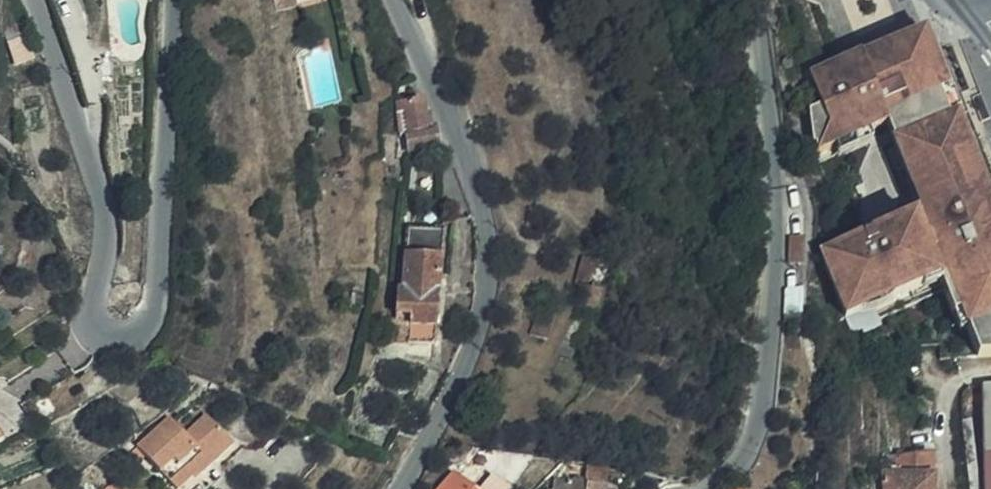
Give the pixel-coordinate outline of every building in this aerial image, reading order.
[(37,67),(24,19),(8,25),(8,36),(8,44),(10,54),(18,73),(37,67)] [(918,37),(925,56),(934,52),(926,34),(918,37)] [(976,357),(990,357),(990,203),(958,117),(950,120),(948,114),(942,97),(940,92),(948,89),(934,52),(925,56),(918,37),(809,78),(835,145),(854,138),(886,125),(906,118),(930,184),(940,209),(935,211),(841,247),(865,310),(937,283),(951,320),(960,316),(969,340),(976,357)] [(942,97),(948,114),(956,112),(949,94),(942,97)] [(425,98),(398,101),(399,111),(404,111),(410,152),(440,149),(437,124),(433,125),(431,113),(427,113),(425,98)] [(404,111),(399,111),(401,134),(396,135),(399,153),(410,152),(404,111)] [(886,125),(854,138),(858,147),(890,135),(886,125)] [(5,155),(14,164),(24,153),(15,145),(8,152),(5,155)] [(935,211),(940,209),(930,184),(925,186),(935,211)] [(406,226),(397,316),(411,318),(408,345),(406,360),(433,361),(445,230),(406,226)] [(787,263),(803,265),(804,237),(790,237),(787,263)] [(576,307),(578,307),(593,312),(595,312),(600,289),(592,286),(599,260),(581,256),(572,291),(580,294),(576,307)] [(782,314),(801,315),(802,288),(784,287),(782,314)] [(547,340),(556,313),(537,308),(528,334),(547,340)] [(411,318),(397,316),(397,321),(388,320),(385,342),(408,345),(411,318)] [(960,316),(951,320),(960,343),(969,340),(960,316)] [(982,385),(983,440),(984,488),(990,488),(990,385),(982,385)] [(234,444),(205,413),(185,432),(170,417),(136,447),(137,448),(126,459),(133,469),(141,462),(139,460),(143,456),(174,488),(178,488),(192,477),(195,480),(234,444)] [(961,419),(964,456),(968,488),(981,488),(972,418),(961,419)] [(509,469),(514,457),(503,453),(497,464),(509,469)] [(886,453),(885,460),(880,460),(880,475),(881,488),(933,488),(933,474),(931,473),(931,456),(886,453)] [(612,487),(606,485),(608,468),(585,466),(582,482),(553,478),(551,488),(614,488),(612,487)] [(440,488),(475,488),(455,472),(440,488)] [(510,487),(495,474),(482,488),(509,488),(510,487)]
